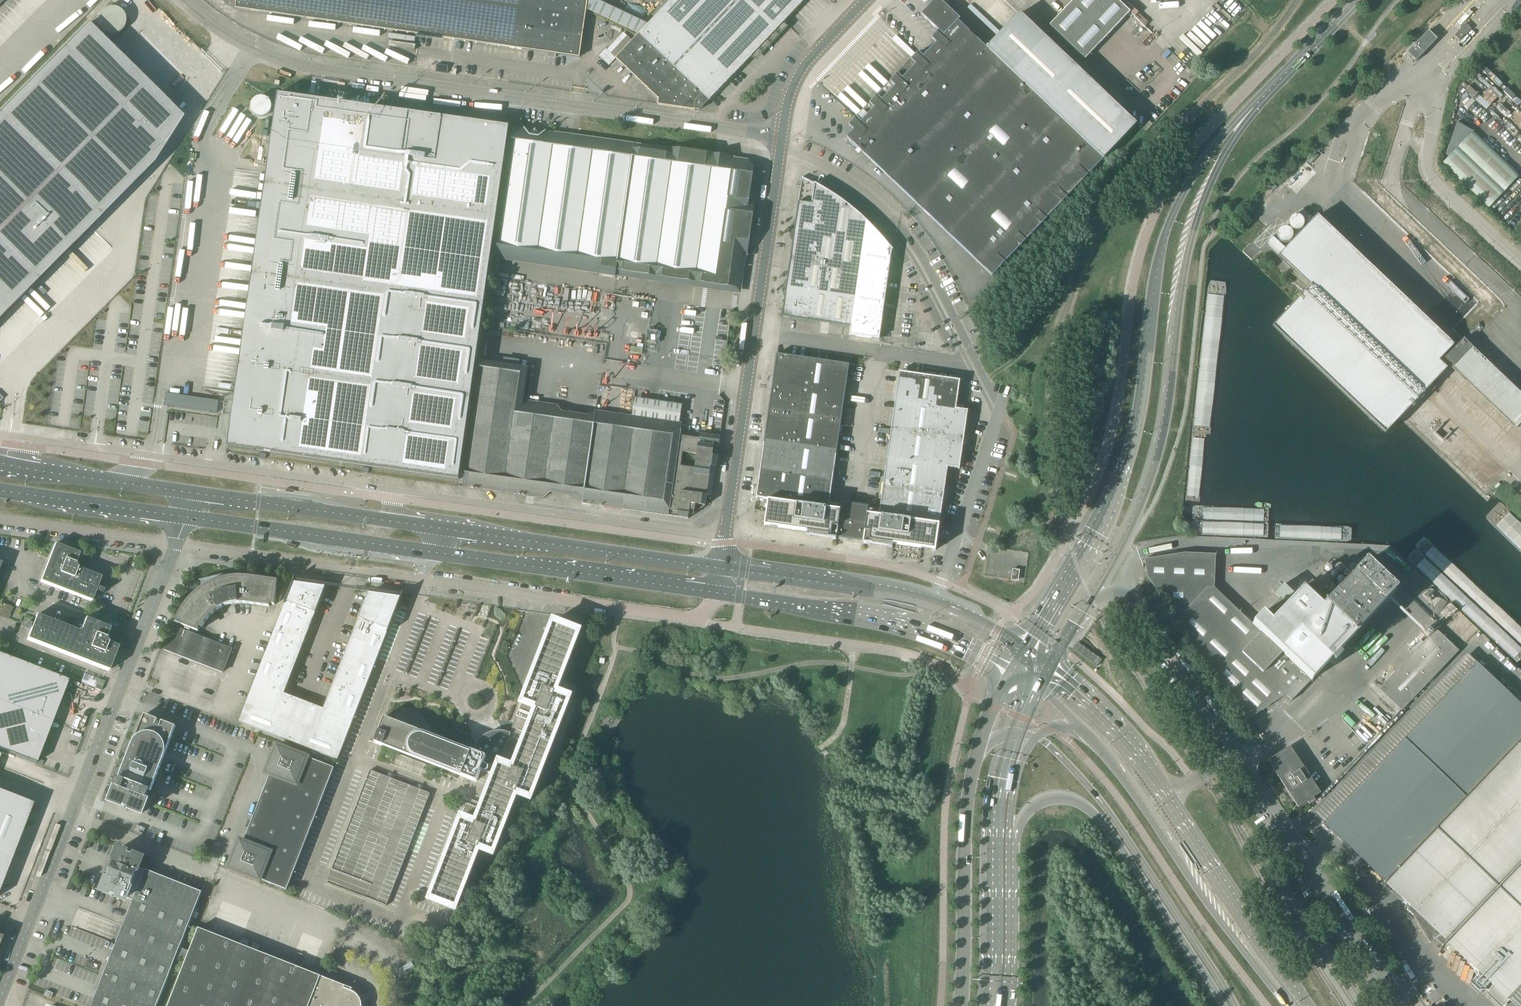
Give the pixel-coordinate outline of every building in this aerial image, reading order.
[(721,89),(784,22),(783,21),(793,10),(794,11),(795,10),(794,10),(803,0),(671,0),(648,24),(601,2),(601,0),(237,0),(236,9),(579,58),(586,9),(639,34),(616,59),(659,100),(658,105),(695,110),(696,101),(702,95),(713,82),(721,89)] [(936,43),(1082,182),(1136,125),(1019,14),(986,48),(958,22),(960,19),(940,0),(935,0),(921,15),(939,31),(931,39),(936,43)] [(1085,60),(1130,13),(1117,0),(1074,0),(1049,26),(1085,60)] [(125,23),(125,20),(124,17),(123,14),(121,11),(118,9),(115,8),(112,7),(108,8),(105,9),(102,11),(100,13),(98,16),(98,19),(97,22),(97,25),(98,28),(99,30),(101,32),(104,34),(107,35),(110,35),(112,35),(116,34),(118,33),(121,31),(123,29),(124,26),(125,23)] [(40,279),(67,251),(153,164),(183,118),(87,24),(0,113),(0,320),(40,279)] [(1454,36),(1459,41),(1465,34),(1466,35),(1471,30),(1464,24),(1460,29),(1460,30),(1454,36)] [(1428,33),(1407,55),(1416,64),(1437,42),(1428,33)] [(611,54),(616,58),(632,41),(627,36),(611,54)] [(936,43),(888,94),(1035,231),(1082,182),(936,43)] [(709,102),(721,89),(713,82),(702,95),(709,102)] [(508,126),(312,99),(276,93),(226,447),(312,459),(458,479),(508,126)] [(1035,231),(888,94),(846,138),(992,276),(1035,231)] [(271,110),(271,108),(271,107),(271,106),(270,103),(269,101),(267,99),(264,98),(262,97),(259,97),(257,98),(254,100),(253,102),(252,105),(251,107),(252,110),(253,113),(254,115),(256,116),(259,117),(262,118),(264,117),(267,116),(269,114),(270,112),(271,111),(271,110)] [(1448,158),(1442,164),(1489,208),(1519,176),(1473,132),(1457,122),(1445,156),(1448,158)] [(570,270),(600,274),(607,227),(621,230),(633,144),(554,133),(554,134),(546,133),(546,132),(539,137),(530,136),(524,129),(524,130),(516,129),(517,128),(516,127),(497,260),(519,263),(536,265),(570,270)] [(607,227),(600,274),(600,275),(615,277),(616,270),(735,287),(742,282),(754,202),(753,202),(748,195),(752,167),(747,161),(633,144),(621,230),(607,227)] [(1300,154),(1304,158),(1309,152),(1305,148),(1300,154)] [(860,241),(863,218),(860,215),(854,210),(846,204),(841,200),(837,197),(826,190),(814,184),(802,177),(794,231),(860,241)] [(1272,182),(1268,186),(1273,191),(1277,187),(1272,182)] [(1307,222),(1311,217),(1302,209),(1298,213),(1307,222)] [(1272,236),(1265,244),(1285,264),(1310,287),(1288,310),(1272,327),(1328,381),(1385,434),(1400,418),(1410,408),(1431,385),(1437,379),(1441,375),(1443,373),(1446,370),(1438,362),(1453,346),(1444,338),(1437,331),(1428,322),(1421,316),(1413,307),(1405,300),(1397,292),(1389,285),(1373,270),(1359,257),(1352,249),(1345,243),(1337,236),(1330,229),(1323,223),(1317,216),(1286,249),(1272,236)] [(1292,230),(1293,231),(1294,231),(1295,231),(1296,231),(1297,231),(1298,231),(1299,231),(1300,230),(1301,230),(1301,229),(1302,229),(1302,228),(1303,227),(1303,226),(1304,225),(1304,224),(1304,223),(1303,222),(1303,221),(1303,220),(1302,220),(1302,219),(1301,219),(1301,218),(1300,218),(1299,217),(1298,217),(1297,217),(1296,217),(1295,217),(1294,217),(1293,217),(1292,218),(1291,219),(1290,220),(1290,221),(1289,222),(1289,223),(1289,224),(1289,225),(1289,226),(1290,227),(1290,228),(1291,229),(1292,230)] [(863,218),(860,241),(856,269),(852,298),(848,327),(850,327),(849,336),(879,340),(892,251),(893,251),(890,247),(887,243),(883,239),(879,234),(873,228),(867,222),(863,218)] [(1292,237),(1292,236),(1292,235),(1292,234),(1292,233),(1291,233),(1291,232),(1291,231),(1290,231),(1290,230),(1289,230),(1289,229),(1288,229),(1287,229),(1287,228),(1286,228),(1285,228),(1284,228),(1283,228),(1282,229),(1281,229),(1280,230),(1279,231),(1278,232),(1278,233),(1278,234),(1277,234),(1277,235),(1277,236),(1277,237),(1278,237),(1278,238),(1278,239),(1279,240),(1279,241),(1280,241),(1280,242),(1281,242),(1282,242),(1282,243),(1283,243),(1284,243),(1285,243),(1286,243),(1287,243),(1288,242),(1289,241),(1290,241),(1290,240),(1291,240),(1291,239),(1292,238),(1292,237)] [(794,231),(790,260),(856,269),(860,241),(794,231)] [(790,260),(786,288),(852,298),(856,269),(790,260)] [(782,317),(848,327),(852,298),(786,288),(782,317)] [(1469,333),(1474,337),(1483,328),(1478,324),(1469,333)] [(1444,359),(1451,365),(1460,374),(1479,355),(1472,348),(1463,339),(1444,359)] [(776,355),(772,384),(845,394),(849,365),(776,355)] [(1479,355),(1460,374),(1514,426),(1517,428),(1520,423),(1520,395),(1479,355)] [(527,374),(522,367),(483,361),(465,487),(543,498),(544,498),(550,493),(577,497),(582,503),(582,504),(688,519),(689,514),(694,515),(695,505),(705,506),(711,467),(716,467),(720,437),(689,433),(690,427),(681,426),(681,424),(595,411),(595,412),(589,417),(562,413),(557,406),(523,401),(527,374)] [(899,372),(895,401),(956,409),(960,381),(899,372)] [(772,384),(768,413),(841,423),(845,394),(772,384)] [(166,394),(164,406),(206,412),(209,412),(211,400),(166,394)] [(895,401),(891,430),(963,440),(967,411),(956,409),(895,401)] [(768,413),(764,441),(836,452),(841,423),(768,413)] [(887,459),(947,467),(959,469),(963,440),(891,430),(887,459)] [(764,441),(760,470),(832,480),(836,452),(764,441)] [(887,459),(883,487),(943,496),(947,467),(887,459)] [(806,536),(824,538),(829,504),(832,480),(760,470),(756,498),(768,500),(764,526),(807,532),(806,536)] [(883,487),(879,511),(874,545),(892,548),(893,544),(935,551),(943,496),(883,487)] [(862,544),(874,545),(879,511),(868,509),(868,508),(859,506),(858,507),(850,506),(850,505),(841,504),(841,505),(829,504),(824,538),(862,544)] [(55,544),(51,552),(40,581),(40,582),(91,602),(96,591),(101,594),(103,593),(103,591),(103,590),(97,587),(101,578),(101,577),(80,569),(80,568),(83,566),(80,561),(78,562),(76,561),(79,554),(79,553),(55,544)] [(1311,581),(1296,597),(1290,603),(1283,610),(1280,613),(1261,633),(1214,588),(1215,555),(1184,553),(1144,559),(1144,560),(1147,576),(1162,600),(1176,621),(1243,723),(1283,697),(1289,702),(1291,700),(1292,701),(1311,680),(1321,670),(1395,592),(1365,562),(1324,605),(1315,596),(1320,590),(1311,581)] [(230,605),(225,579),(224,575),(224,574),(199,581),(200,581),(201,583),(200,584),(200,585),(201,585),(201,586),(202,586),(203,586),(204,588),(202,589),(199,591),(196,594),(194,595),(194,594),(191,597),(189,599),(187,602),(185,604),(183,607),(181,610),(179,613),(178,616),(177,618),(175,623),(185,627),(183,630),(174,626),(164,650),(222,673),(231,648),(189,632),(191,629),(198,632),(200,627),(202,628),(205,623),(207,620),(208,618),(210,616),(212,614),(214,613),(216,611),(218,610),(220,608),(223,607),(225,606),(226,606),(229,605),(230,605)] [(226,579),(225,579),(230,605),(231,604),(234,604),(237,603),(240,603),(243,603),(245,603),(248,604),(251,604),(254,605),(269,607),(270,604),(274,605),(276,597),(278,598),(280,593),(276,591),(278,581),(252,577),(245,576),(237,576),(237,577),(234,578),(230,578),(226,579)] [(295,577),(285,601),(315,613),(325,587),(293,583),(295,578),(295,577)] [(368,593),(359,618),(389,630),(403,593),(402,593),(400,598),(368,593)] [(285,601),(278,621),(308,633),(316,613),(315,613),(285,601)] [(80,632),(72,629),(36,615),(36,616),(32,625),(26,623),(25,624),(24,626),(25,627),(31,630),(27,639),(27,640),(108,671),(109,671),(118,647),(117,647),(110,644),(111,642),(113,641),(110,635),(108,637),(107,636),(110,629),(110,628),(109,628),(85,619),(80,632)] [(358,618),(347,648),(377,660),(389,630),(359,618),(358,618)] [(278,621),(266,651),(296,663),(308,633),(278,621)] [(553,621),(509,735),(549,750),(570,697),(569,697),(558,692),(558,693),(555,692),(579,632),(579,631),(568,627),(567,627),(565,626),(565,625),(564,625),(554,621),(553,621)] [(1379,689),(1402,710),(1458,651),(1435,630),(1379,689)] [(1073,649),(1088,660),(1097,667),(1102,660),(1078,642),(1073,649)] [(347,648),(335,679),(365,690),(377,660),(347,648)] [(266,651),(254,682),(284,694),(296,663),(266,651)] [(52,722),(53,719),(51,718),(58,700),(52,698),(58,683),(66,686),(69,680),(0,654),(0,702),(52,722)] [(95,688),(101,691),(105,682),(98,679),(95,688)] [(335,679),(323,709),(353,721),(365,690),(335,679)] [(238,722),(288,741),(304,701),(284,694),(254,682),(238,722)] [(562,687),(575,693),(577,687),(564,682),(562,687)] [(304,701),(288,741),(338,761),(353,721),(323,709),(304,701)] [(52,722),(0,702),(0,750),(2,750),(36,764),(38,758),(30,755),(33,749),(36,740),(41,742),(42,742),(48,726),(49,724),(51,725),(52,722)] [(549,750),(509,735),(507,735),(505,734),(503,734),(501,734),(499,734),(497,734),(495,734),(493,734),(492,735),(490,736),(488,736),(485,738),(484,739),(482,741),(481,742),(480,744),(478,745),(477,747),(476,749),(476,751),(475,752),(454,744),(451,743),(448,742),(446,740),(443,738),(441,737),(438,735),(436,733),(434,730),(432,728),(430,726),(428,723),(426,720),(424,719),(423,717),(421,715),(419,714),(417,713),(416,712),(414,712),(410,711),(408,711),(406,711),(404,711),(403,712),(401,712),(399,713),(398,714),(396,715),(395,716),(394,717),(392,719),(391,720),(385,718),(384,717),(384,718),(374,742),(375,743),(476,782),(477,782),(477,781),(478,778),(490,783),(482,803),(475,823),(469,820),(469,819),(468,819),(468,818),(467,818),(466,818),(465,819),(461,817),(432,891),(429,898),(430,899),(441,903),(442,903),(444,904),(455,909),(456,908),(479,848),(481,849),(492,854),(493,854),(493,853),(516,793),(519,794),(530,799),(531,798),(549,750)] [(145,715),(131,751),(120,779),(120,780),(119,782),(119,783),(119,784),(118,784),(118,786),(117,787),(111,801),(142,813),(148,799),(147,799),(147,798),(148,796),(148,795),(148,794),(149,794),(149,792),(150,792),(150,791),(151,791),(175,727),(162,722),(160,727),(156,725),(158,720),(145,715)] [(1245,727),(1252,739),(1253,740),(1259,736),(1251,724),(1245,727)] [(1410,906),(1406,909),(1412,915),(1430,943),(1436,940),(1442,946),(1447,941),(1508,999),(1520,986),(1520,738),(1509,751),(1385,882),(1410,906)] [(270,775),(258,805),(312,825),(334,768),(308,758),(307,758),(307,757),(306,757),(299,754),(297,753),(297,754),(287,750),(287,749),(286,749),(285,749),(277,746),(266,773),(270,775)] [(1320,793),(1312,780),(1308,775),(1308,774),(1302,765),(1290,746),(1268,761),(1280,779),(1286,789),(1298,808),(1307,802),(1309,805),(1312,803),(1315,801),(1313,798),(1320,793)] [(33,803),(0,791),(0,888),(33,803)] [(312,825),(258,805),(244,842),(240,841),(229,868),(238,872),(239,872),(250,876),(249,876),(251,877),(258,879),(258,880),(259,880),(260,880),(287,890),(312,825)] [(135,831),(143,834),(145,828),(137,825),(135,831)] [(112,954),(91,1005),(156,1005),(202,892),(145,869),(145,871),(138,868),(142,858),(119,849),(112,867),(109,866),(107,871),(110,872),(102,890),(126,899),(126,898),(133,901),(112,954)] [(320,976),(198,928),(168,1005),(309,1005),(320,976)] [(309,1005),(362,1005),(361,1002),(359,998),(357,995),(354,993),(351,991),(352,989),(320,976),(309,1005)] [(45,996),(51,999),(53,993),(47,991),(45,996)]
